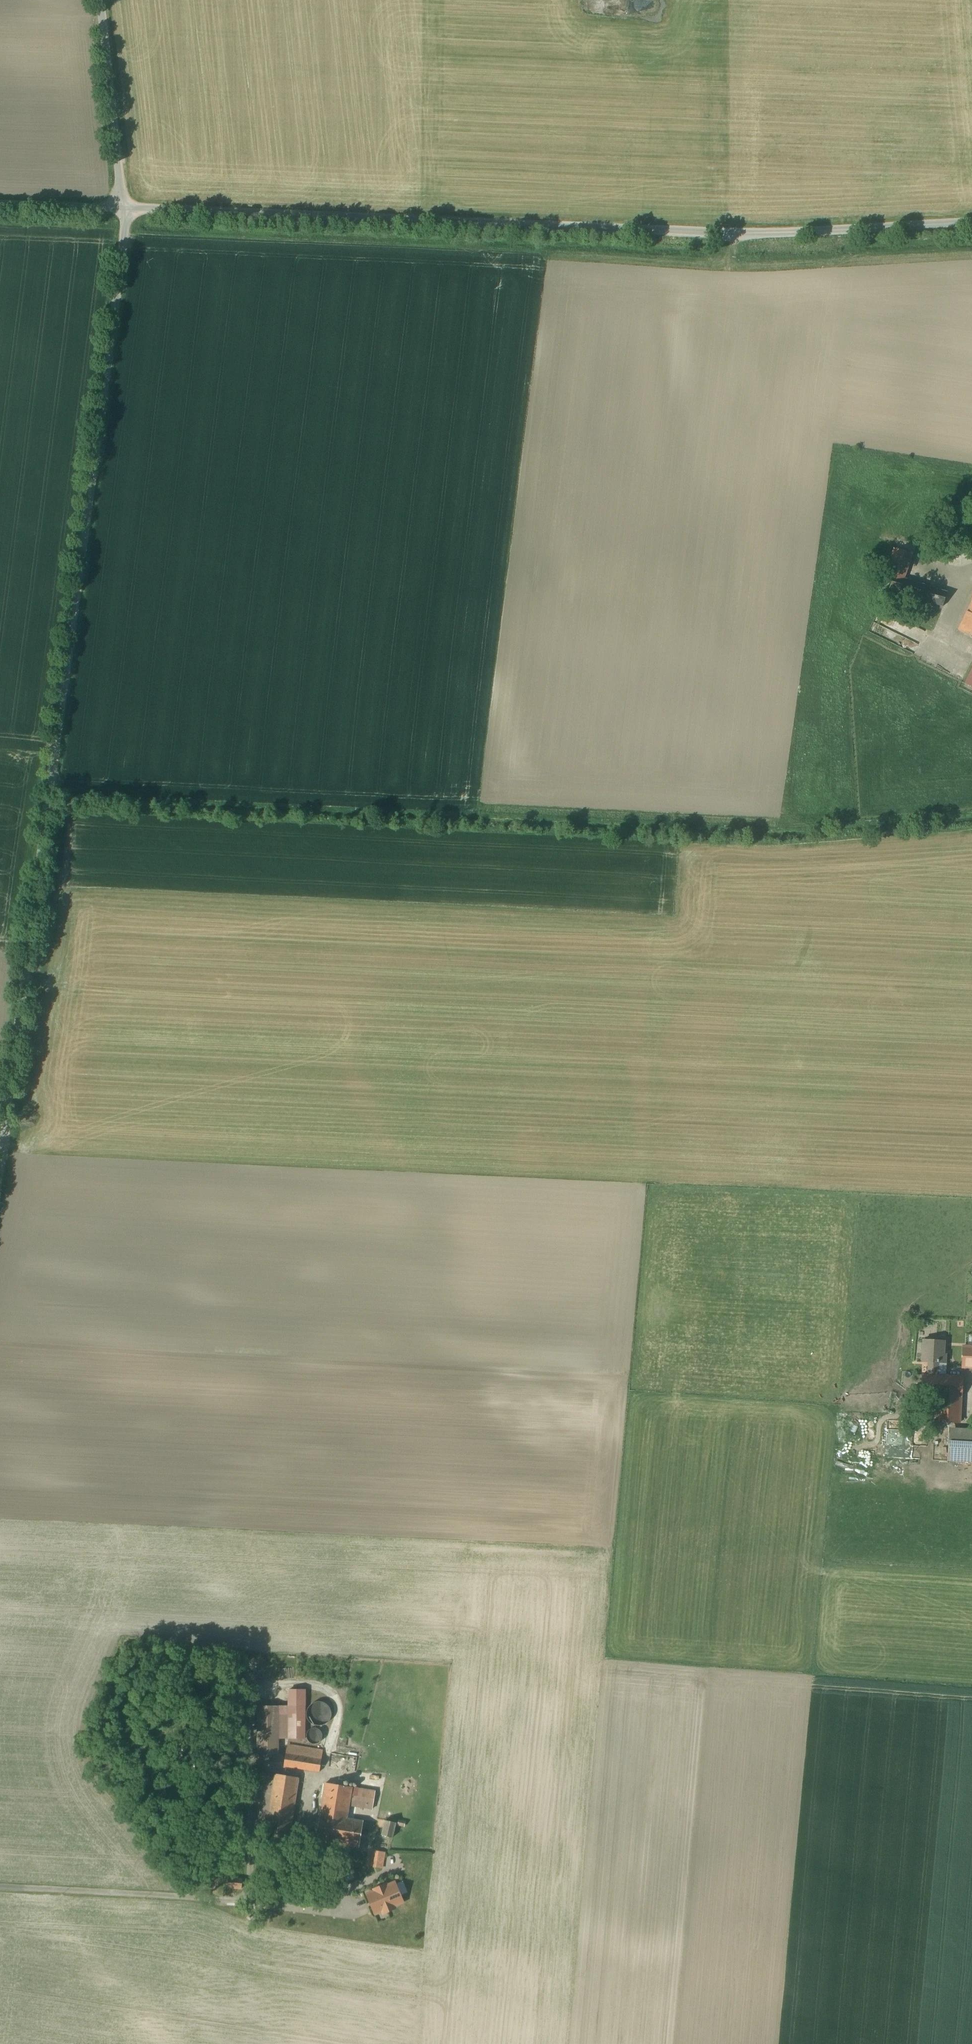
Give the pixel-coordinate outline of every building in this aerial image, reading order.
[(913,556),(892,549),(880,589),(941,608),(946,591),(906,579),(913,556)] [(958,629),(971,636),(971,600),(958,629)] [(929,1363),(928,1376),(938,1376),(938,1363),(946,1363),(946,1355),(944,1355),(944,1341),(924,1340),(923,1362),(929,1363)] [(963,1350),(962,1368),(971,1369),(971,1351),(963,1350)] [(928,1376),(916,1375),(916,1383),(921,1383),(921,1395),(936,1396),(935,1422),(960,1423),(962,1377),(938,1376),(928,1376)] [(949,1431),(947,1461),(971,1463),(971,1432),(949,1431)] [(320,1703),(317,1702),(313,1703),(310,1706),(308,1709),(307,1711),(307,1715),(308,1718),(310,1722),(313,1724),(317,1725),(321,1724),(323,1724),(326,1721),(329,1717),(329,1713),(328,1709),(326,1706),(324,1704),(320,1703)] [(304,1739),(304,1709),(256,1709),(256,1756),(279,1756),(279,1740),(304,1739)] [(319,1731),(317,1730),(314,1730),(312,1730),(310,1731),(310,1732),(309,1734),(308,1736),(309,1739),(311,1741),(313,1742),(316,1742),(318,1741),(319,1740),(320,1738),(321,1736),(320,1733),(319,1731)] [(322,1752),(288,1745),(284,1767),(317,1774),(322,1752)] [(342,1757),(330,1754),(327,1769),(339,1771),(342,1757)] [(297,1779),(266,1774),(257,1832),(288,1837),(297,1779)] [(343,1844),(347,1819),(349,1806),(372,1809),(375,1791),(326,1784),(317,1840),(343,1844)] [(410,1795),(383,1788),(377,1809),(383,1810),(380,1822),(384,1823),(380,1838),(393,1841),(400,1816),(405,1817),(410,1795)] [(347,1819),(343,1844),(366,1848),(370,1823),(347,1819)] [(385,1855),(374,1853),(372,1869),(382,1870),(385,1855)] [(228,1889),(242,1888),(242,1879),(228,1879),(228,1889)] [(374,1890),(375,1891),(367,1895),(375,1914),(382,1911),(384,1913),(395,1909),(394,1906),(403,1902),(394,1883),(386,1887),(385,1885),(374,1890)]
